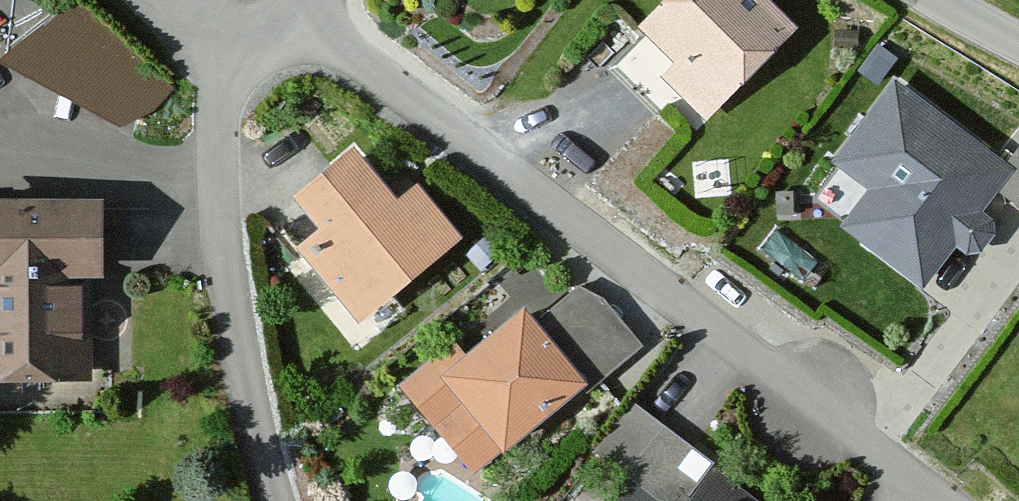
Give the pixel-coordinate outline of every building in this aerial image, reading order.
[(66,9),(59,0),(0,0),(0,67),(66,9)] [(758,0),(676,0),(640,35),(678,75),(666,86),(708,129),(798,41),(758,0)] [(1013,177),(892,85),(833,163),(875,195),(847,231),(926,291),(998,198),(1013,177)] [(352,161),(294,209),(320,240),(295,261),(356,334),(461,247),(417,195),(395,213),(352,161)] [(1013,177),(998,198),(1018,213),(1018,168),(1013,177)] [(0,216),(0,392),(84,391),(82,296),(105,295),(104,214),(0,216)] [(606,304),(579,290),(535,326),(592,394),(646,353),(606,304)] [(525,315),(470,362),(456,346),(401,393),(476,481),(500,460),(506,467),(592,394),(535,326),(525,315)] [(718,477),(635,412),(596,461),(648,500),(699,500),(718,477)] [(718,477),(699,500),(749,500),(718,477)]
